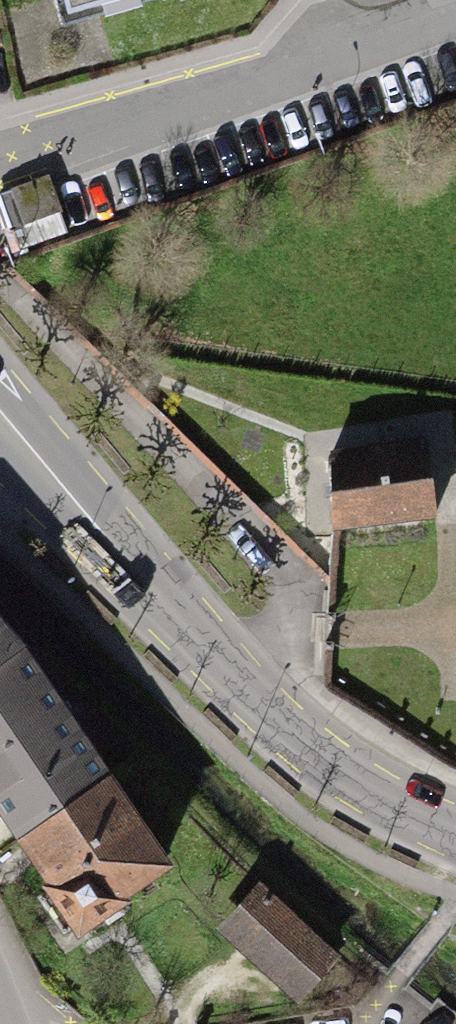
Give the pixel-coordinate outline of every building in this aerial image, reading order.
[(21,251),(72,232),(54,184),(51,177),(0,196),(21,251)] [(427,441),(331,455),(331,528),(436,516),(427,441)] [(23,650),(0,624),(0,666),(23,650)] [(109,781),(23,650),(0,666),(0,805),(21,837),(109,781)] [(109,781),(21,837),(54,885),(51,887),(52,889),(42,897),(67,933),(85,920),(86,922),(119,898),(117,896),(164,861),(109,781)] [(259,891),(222,929),(294,998),(331,960),(259,891)]
